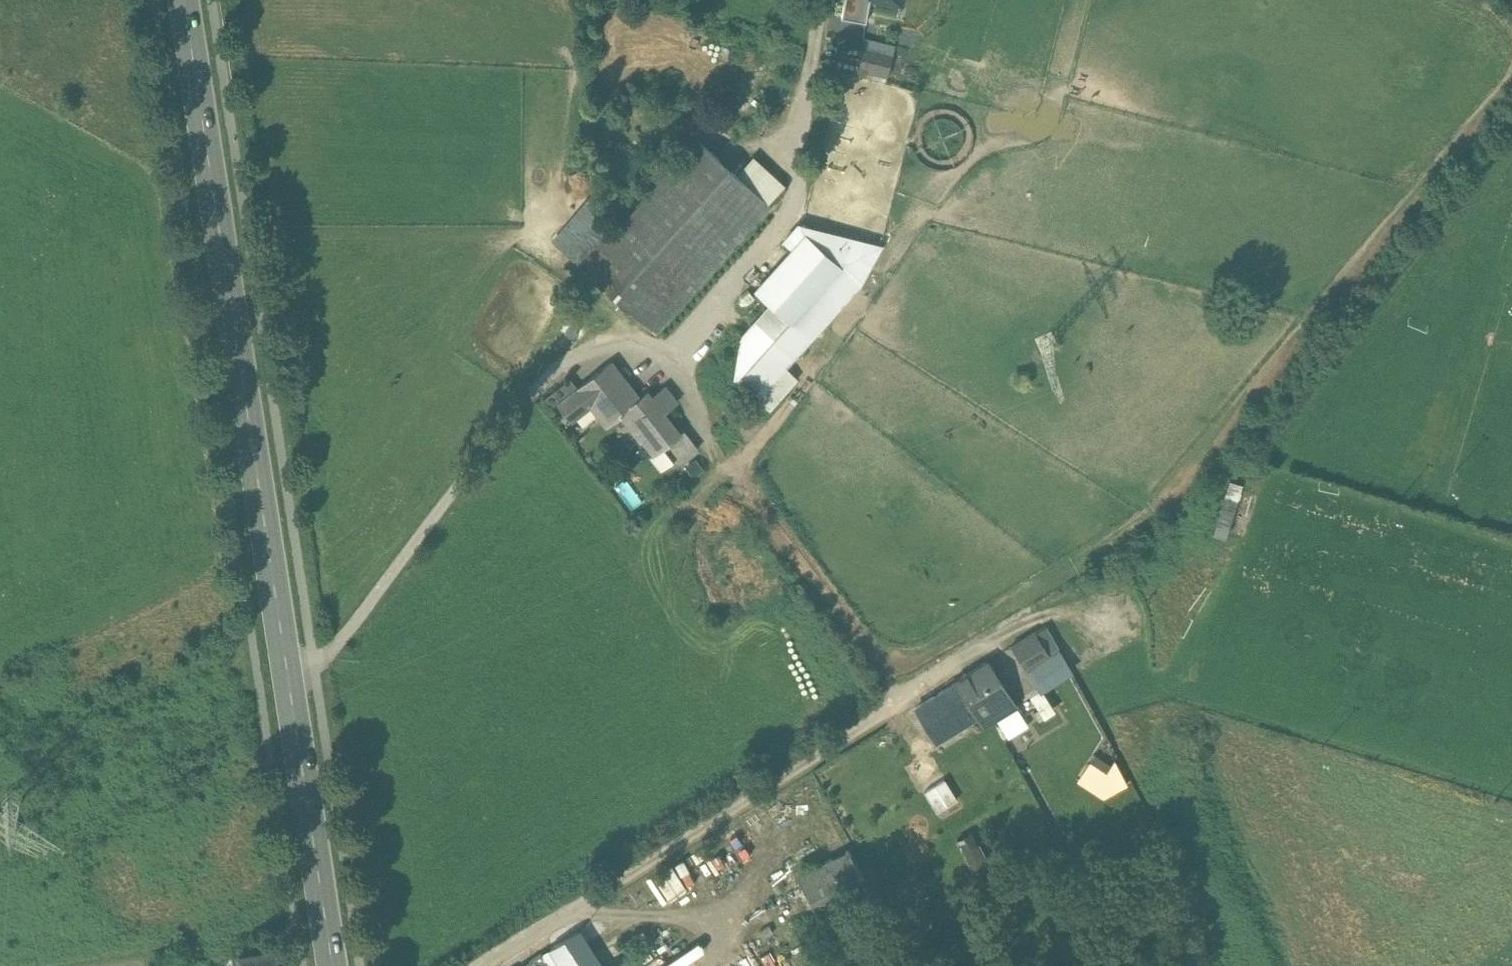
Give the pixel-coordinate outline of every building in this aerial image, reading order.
[(866,6),(900,14),(902,0),(867,0),(866,6)] [(892,56),(861,48),(856,67),(888,75),(892,56)] [(698,139),(609,239),(607,238),(582,267),(654,332),(770,203),(698,139)] [(799,243),(758,289),(772,302),(743,335),(735,380),(756,397),(860,282),(882,245),(803,223),(792,236),(799,243)] [(578,386),(559,401),(573,419),(592,404),(601,416),(604,414),(610,422),(621,414),(641,440),(643,439),(654,453),(665,445),(681,432),(680,431),(664,411),(678,400),(665,385),(652,395),(648,390),(639,397),(611,361),(578,386)] [(571,377),(544,397),(552,407),(559,401),(578,386),(571,377)] [(698,448),(683,429),(680,431),(681,432),(665,445),(679,463),(698,448)] [(1237,501),(1225,498),(1214,532),(1226,536),(1237,501)] [(1046,625),(1012,646),(1028,670),(1060,650),(1046,625)] [(1010,695),(988,661),(952,684),(973,718),(1010,695)] [(973,718),(952,684),(916,707),(937,740),(973,718)] [(1113,767),(1095,756),(1077,784),(1095,796),(1113,767)] [(1116,761),(1113,767),(1095,796),(1104,800),(1129,784),(1116,761)] [(947,777),(926,789),(939,810),(960,798),(947,777)] [(974,831),(957,840),(973,872),(990,863),(974,831)] [(849,849),(798,875),(818,915),(869,889),(849,849)] [(657,876),(667,897),(687,887),(676,866),(657,876)] [(579,929),(552,946),(564,965),(602,965),(579,929)] [(552,946),(541,953),(550,965),(564,965),(552,946)] [(239,952),(241,965),(279,965),(276,964),(274,947),(239,952)] [(541,953),(532,958),(537,965),(550,965),(541,953)] [(628,955),(610,965),(635,965),(628,955)]
